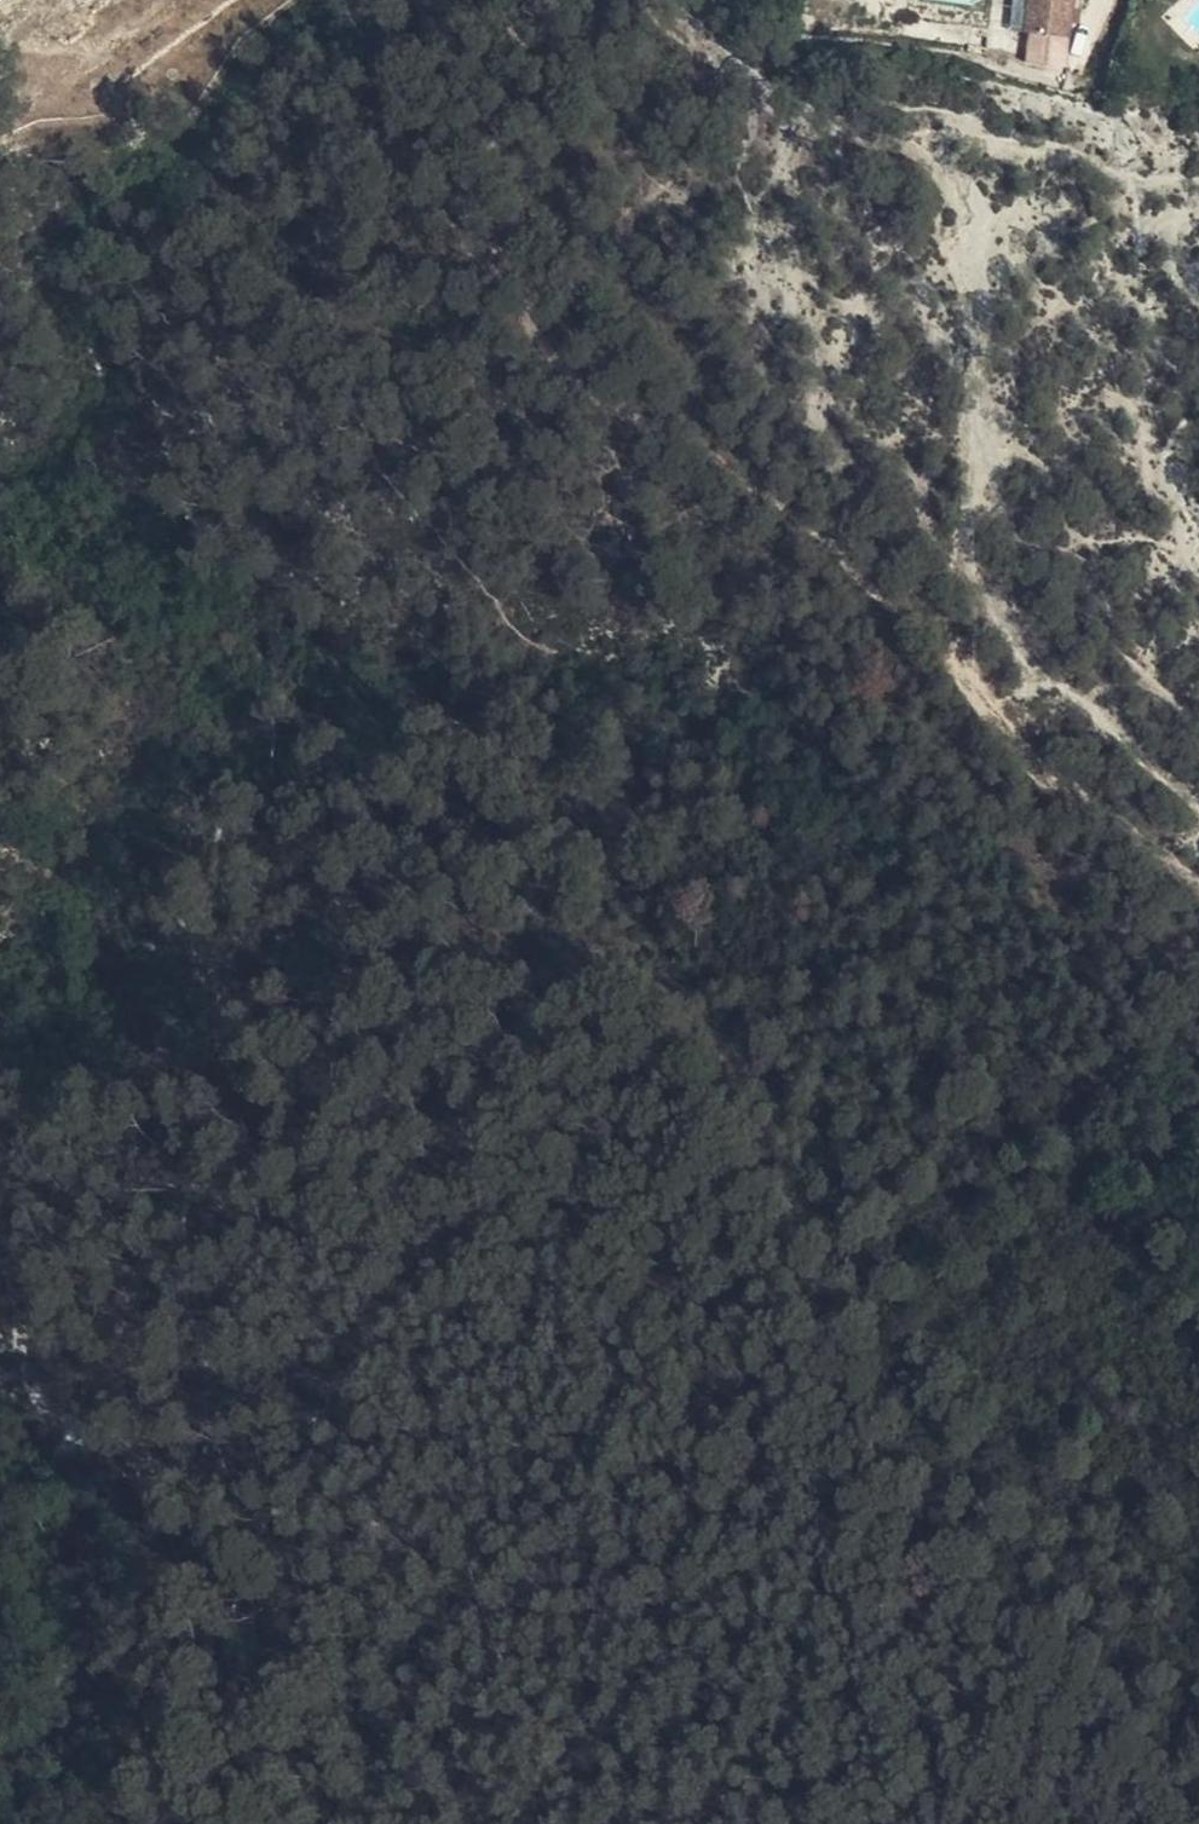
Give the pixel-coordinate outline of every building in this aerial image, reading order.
[(1027,32),(1074,38),(1078,0),(1031,0),(1027,32)]
